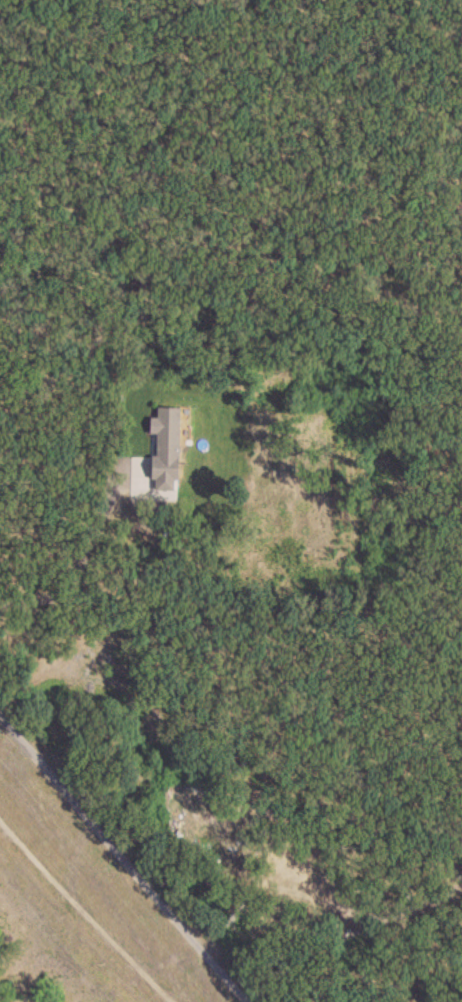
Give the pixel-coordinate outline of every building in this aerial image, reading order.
[(182,408),(157,407),(156,488),(181,489),(182,408)]
